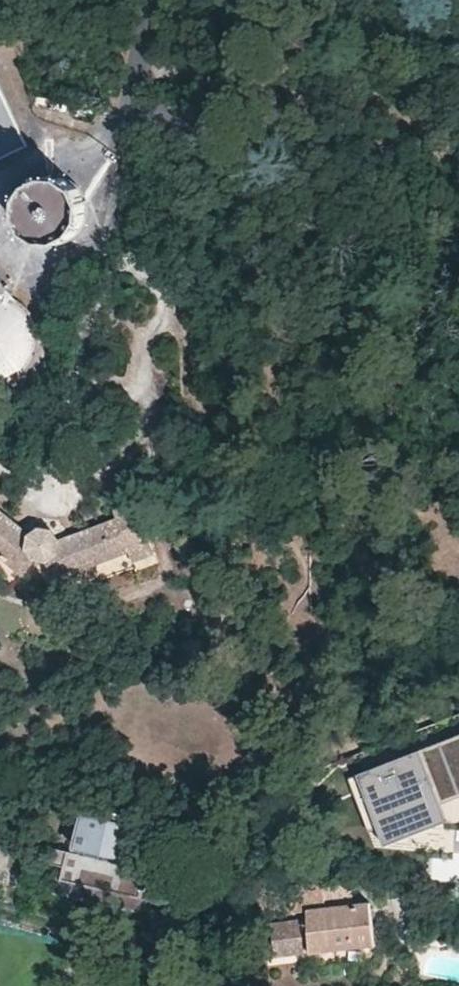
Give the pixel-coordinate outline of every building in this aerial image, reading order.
[(25,145),(11,115),(0,90),(0,157),(25,145)] [(59,177),(52,175),(47,176),(39,177),(29,183),(25,188),(20,198),(17,208),(19,216),(22,224),(27,232),(31,236),(40,240),(51,243),(55,242),(64,239),(75,233),(79,227),(83,219),(86,210),(83,200),(80,191),(76,185),(73,183),(66,179),(59,177)] [(2,296),(4,289),(0,283),(0,387),(7,385),(16,380),(23,375),(28,369),(33,362),(36,352),(38,341),(37,332),(34,320),(29,312),(21,305),(13,299),(2,296)] [(35,560),(47,561),(54,580),(73,572),(128,550),(150,542),(136,504),(113,512),(116,520),(59,541),(51,531),(39,530),(29,536),(0,512),(0,554),(3,557),(23,573),(35,560)] [(128,550),(131,561),(154,553),(150,542),(128,550)] [(458,803),(458,738),(350,782),(372,838),(386,832),(392,846),(453,821),(447,808),(458,803)] [(75,848),(98,852),(129,859),(131,859),(136,835),(138,827),(80,813),(74,847),(75,848)] [(98,852),(75,848),(74,851),(45,845),(42,859),(65,864),(61,878),(140,895),(146,866),(128,863),(129,859),(98,852)] [(234,889),(239,890),(244,890),(245,883),(236,881),(234,889)] [(373,944),(369,903),(347,906),(344,886),(317,889),(317,883),(284,888),(287,913),(302,912),(303,919),(269,924),(273,957),(373,944)]
